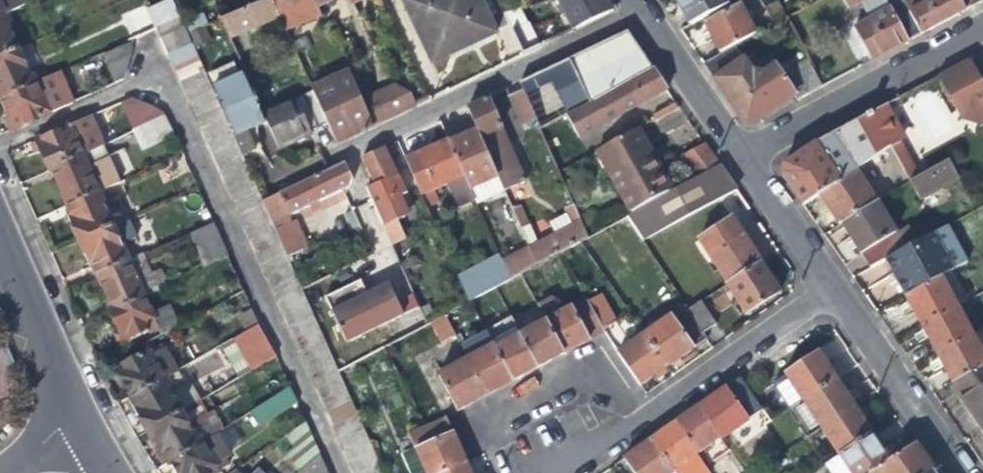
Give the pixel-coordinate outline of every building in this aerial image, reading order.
[(3,11),(4,15),(24,4),(23,0),(0,0),(0,12),(3,11)] [(276,12),(270,0),(255,0),(217,16),(225,34),(276,12)] [(276,12),(282,26),(318,10),(314,0),(270,0),(276,12)] [(492,32),(477,0),(403,0),(430,61),(464,45),(492,32)] [(606,0),(561,0),(572,29),(613,10),(606,0)] [(724,7),(721,0),(676,0),(677,2),(690,26),(724,7)] [(858,4),(866,0),(840,0),(846,11),(858,4)] [(870,61),(887,52),(907,41),(887,3),(885,0),(866,0),(858,4),(866,21),(853,28),(870,61)] [(887,3),(907,41),(924,32),(946,20),(964,11),(959,0),(906,0),(902,2),(901,0),(893,0),(887,3)] [(964,11),(981,2),(980,0),(959,0),(964,11)] [(502,10),(521,53),(556,36),(548,19),(530,28),(520,6),(502,10)] [(713,41),(719,54),(733,46),(753,36),(738,6),(704,24),(713,41)] [(154,25),(165,52),(189,42),(184,30),(177,14),(154,25)] [(0,15),(0,56),(15,49),(0,15)] [(533,76),(553,120),(563,115),(653,67),(642,52),(628,31),(533,76)] [(165,52),(171,65),(195,54),(189,42),(165,52)] [(112,82),(119,78),(128,47),(126,44),(101,55),(112,82)] [(748,70),(733,46),(719,54),(701,63),(721,92),(736,115),(740,115),(741,119),(743,121),(746,123),(749,123),(752,122),(755,120),(756,119),(760,119),(793,96),(796,100),(808,93),(821,87),(807,62),(780,77),(772,66),(761,74),(752,72),(748,70)] [(31,85),(30,83),(15,49),(0,56),(0,99),(31,85)] [(171,65),(177,77),(200,66),(195,54),(171,65)] [(934,77),(949,107),(963,99),(975,120),(982,116),(982,87),(968,59),(950,69),(934,77)] [(177,77),(182,90),(206,80),(200,66),(177,77)] [(667,88),(653,67),(563,115),(575,137),(667,88)] [(308,86),(309,87),(324,120),(333,140),(375,120),(411,104),(406,93),(392,83),(360,97),(346,68),(308,86)] [(31,85),(0,99),(0,103),(5,113),(11,127),(69,102),(56,71),(30,83),(31,85)] [(250,124),(263,118),(259,111),(241,71),(208,86),(211,92),(217,104),(222,116),(228,130),(233,141),(239,154),(253,148),(259,145),(250,124)] [(182,90),(188,102),(211,92),(208,86),(206,80),(182,90)] [(301,131),(324,120),(309,87),(259,111),(263,118),(274,144),(301,131)] [(944,103),(937,87),(904,102),(918,132),(927,128),(920,113),(944,103)] [(521,123),(535,117),(522,89),(509,95),(521,123)] [(188,102),(194,115),(217,104),(211,92),(188,102)] [(111,104),(125,115),(145,103),(130,96),(111,104)] [(524,179),(487,96),(477,101),(466,106),(476,128),(503,188),(524,179)] [(949,107),(957,120),(979,127),(982,124),(982,116),(975,120),(963,99),(949,107)] [(651,114),(662,135),(686,121),(675,101),(651,114)] [(125,115),(131,128),(159,113),(158,110),(145,103),(125,115)] [(885,103),(872,110),(891,145),(891,146),(901,141),(893,118),(885,103)] [(194,115),(199,127),(222,116),(217,104),(194,115)] [(95,110),(84,115),(92,134),(103,129),(95,110)] [(802,206),(818,195),(855,170),(891,145),(872,110),(843,125),(815,141),(784,164),(782,176),(792,191),(802,206)] [(165,127),(159,113),(131,128),(137,142),(165,127)] [(84,115),(67,123),(81,155),(101,146),(100,143),(97,144),(92,134),(84,115)] [(199,127),(205,140),(228,130),(222,116),(199,127)] [(46,171),(49,169),(81,155),(67,123),(31,139),(40,159),(46,171)] [(494,192),(503,188),(476,128),(463,134),(449,140),(469,186),(488,178),(494,192)] [(627,215),(670,191),(656,164),(637,129),(592,154),(627,215)] [(205,140),(210,152),(233,141),(228,130),(205,140)] [(474,196),(469,186),(449,140),(447,137),(427,146),(404,156),(426,204),(439,198),(434,186),(446,182),(456,204),(474,196)] [(920,175),(901,141),(891,146),(910,180),(920,175)] [(371,183),(364,186),(397,258),(406,255),(399,237),(404,235),(396,217),(403,214),(400,206),(410,201),(384,144),(372,149),(359,155),(371,183)] [(684,156),(698,177),(720,165),(705,144),(684,156)] [(106,157),(101,146),(81,155),(86,166),(106,157)] [(59,193),(65,206),(97,192),(118,182),(106,157),(86,166),(81,155),(49,169),(59,193)] [(920,175),(910,180),(920,199),(946,184),(951,191),(968,182),(954,157),(920,175)] [(312,173),(258,198),(260,203),(265,215),(271,227),(277,240),(282,252),(284,256),(299,250),(287,224),(287,212),(351,182),(343,163),(342,160),(325,167),(312,173)] [(670,191),(627,215),(643,241),(737,190),(720,165),(698,177),(670,191)] [(839,225),(841,224),(875,199),(855,170),(818,195),(832,214),(839,225)] [(111,226),(97,192),(65,206),(69,213),(65,215),(71,229),(76,241),(111,226)] [(571,222),(528,245),(535,261),(587,233),(572,201),(564,204),(571,222)] [(874,202),(841,224),(858,249),(870,266),(884,259),(904,248),(895,234),(874,202)] [(697,238),(725,282),(759,260),(744,237),(731,216),(697,238)] [(90,262),(93,270),(125,257),(119,242),(135,235),(128,218),(111,226),(76,241),(82,255),(86,263),(90,262)] [(223,258),(215,239),(207,221),(182,232),(198,269),(223,258)] [(905,229),(895,234),(904,248),(913,243),(905,229)] [(895,279),(904,296),(950,272),(970,261),(953,231),(941,238),(937,230),(913,243),(904,248),(884,259),(895,279)] [(142,249),(135,235),(119,242),(125,257),(142,249)] [(528,245),(501,258),(510,278),(536,264),(535,261),(528,245)] [(102,290),(110,307),(141,294),(159,286),(142,249),(125,257),(93,270),(102,290)] [(498,284),(510,278),(501,258),(490,264),(498,284)] [(778,291),(759,260),(725,282),(723,283),(743,314),(778,291)] [(264,274),(270,286),(293,277),(287,264),(264,274)] [(966,301),(950,272),(904,296),(913,312),(920,325),(955,306),(966,301)] [(270,286),(275,299),(299,290),(293,277),(270,286)] [(358,280),(354,283),(364,301),(390,287),(387,283),(376,289),(366,294),(358,280)] [(354,283),(324,299),(347,343),(417,305),(412,292),(396,300),(390,287),(364,301),(354,283)] [(275,299),(281,312),(304,302),(299,290),(275,299)] [(147,308),(141,294),(110,307),(106,309),(113,325),(119,339),(165,319),(159,303),(147,308)] [(535,304),(544,319),(562,353),(582,342),(601,332),(599,328),(586,302),(584,298),(560,311),(552,294),(535,304)] [(599,295),(586,302),(599,328),(612,321),(599,295)] [(698,299),(685,308),(700,331),(713,323),(698,299)] [(281,312),(286,324),(310,315),(304,302),(281,312)] [(683,305),(643,333),(665,365),(686,350),(704,338),(700,331),(685,308),(683,305)] [(970,336),(955,306),(920,325),(929,342),(936,354),(970,336)] [(453,333),(443,313),(428,321),(439,341),(453,333)] [(488,335),(493,345),(512,380),(526,372),(535,367),(518,334),(508,314),(484,327),(488,335)] [(286,324),(291,336),(315,326),(310,315),(286,324)] [(544,319),(518,334),(535,367),(548,360),(562,353),(544,319)] [(271,355),(262,340),(252,323),(229,336),(247,369),(271,355)] [(291,336),(297,347),(320,337),(315,326),(291,336)] [(970,336),(936,354),(945,370),(952,384),(982,367),(982,333),(982,330),(970,336)] [(655,372),(665,365),(643,333),(615,352),(637,384),(655,372)] [(461,348),(467,358),(493,345),(488,335),(461,348)] [(297,347),(302,359),(325,349),(320,337),(297,347)] [(122,382),(129,394),(159,377),(171,370),(174,368),(161,345),(149,352),(145,347),(112,366),(122,382)] [(493,345),(467,358),(485,394),(500,386),(512,380),(493,345)] [(0,349),(0,352),(10,372),(18,369),(7,346),(0,349)] [(302,359),(307,371),(331,362),(325,349),(302,359)] [(788,408),(801,400),(834,379),(828,370),(825,365),(834,359),(828,349),(818,355),(816,352),(783,373),(786,377),(773,386),(788,408)] [(471,401),(485,394),(467,358),(437,374),(455,409),(471,401)] [(307,371),(313,385),(336,375),(334,371),(331,362),(307,371)] [(952,384),(977,420),(982,429),(982,367),(952,384)] [(191,403),(171,370),(159,377),(178,411),(191,403)] [(313,385),(319,398),(342,388),(336,375),(313,385)] [(178,411),(159,377),(129,394),(124,397),(136,417),(144,431),(178,411)] [(760,409),(738,378),(718,392),(697,406),(718,437),(720,439),(746,421),(745,420),(760,409)] [(801,400),(818,428),(852,406),(850,403),(859,397),(853,388),(844,394),(841,389),(834,379),(801,400)] [(319,398),(325,410),(347,400),(342,388),(319,398)] [(277,392),(248,410),(255,422),(284,404),(277,392)] [(325,410),(329,421),(352,411),(347,400),(325,410)] [(199,417),(191,403),(178,411),(144,431),(154,448),(163,463),(167,460),(200,441),(214,432),(216,431),(205,414),(199,417)] [(855,411),(852,406),(818,428),(836,456),(870,434),(865,426),(861,420),(870,414),(864,405),(855,411)] [(694,454),(718,437),(697,406),(685,415),(672,424),(694,454)] [(329,421),(335,434),(358,424),(352,411),(329,421)] [(464,462),(454,441),(443,416),(424,425),(408,432),(414,446),(397,453),(405,472),(440,472),(464,462)] [(285,459),(295,471),(315,453),(301,421),(281,435),(294,451),(285,459)] [(335,434),(340,446),(363,436),(358,424),(335,434)] [(694,454),(672,424),(661,431),(649,439),(671,471),(672,472),(700,472),(705,470),(694,454)] [(218,470),(227,464),(223,457),(228,454),(214,432),(200,441),(167,460),(174,472),(212,472),(218,470)] [(829,472),(870,472),(896,456),(889,445),(881,450),(877,445),(870,434),(836,456),(823,464),(829,472)] [(340,446),(346,458),(369,448),(363,436),(340,446)] [(672,472),(671,471),(649,439),(635,449),(622,458),(632,472),(671,472),(672,472)] [(932,472),(923,458),(913,445),(896,456),(870,472),(930,472),(932,472)] [(346,458),(351,470),(374,459),(369,448),(346,458)] [(315,453),(295,471),(293,472),(294,472),(324,472),(315,453)] [(352,472),(380,472),(374,459),(351,470),(352,472)] [(464,462),(440,472),(469,472),(464,462)]
